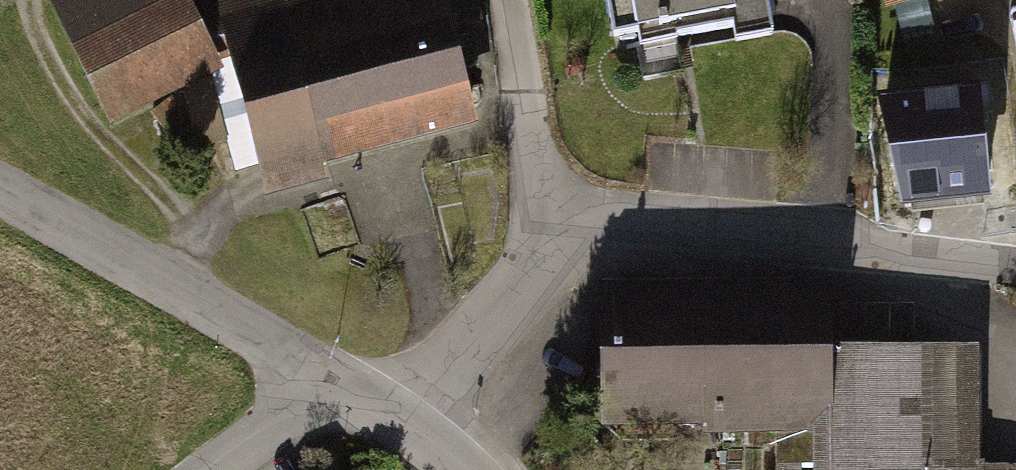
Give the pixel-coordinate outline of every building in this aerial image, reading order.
[(109,124),(224,69),(190,0),(48,0),(109,124)] [(266,196),(326,179),(322,163),(473,122),(451,34),(448,25),(442,0),(216,0),(266,196)] [(615,29),(637,25),(640,43),(676,36),(675,29),(732,19),(735,35),(769,29),(764,0),(610,0),(615,29)] [(982,84),(881,95),(904,201),(992,194),(982,84)] [(599,282),(601,419),(707,417),(708,435),(772,434),(773,463),(809,462),(809,469),(1015,469),(1015,462),(981,462),(979,344),(826,346),(825,324),(825,278),(599,282)]
